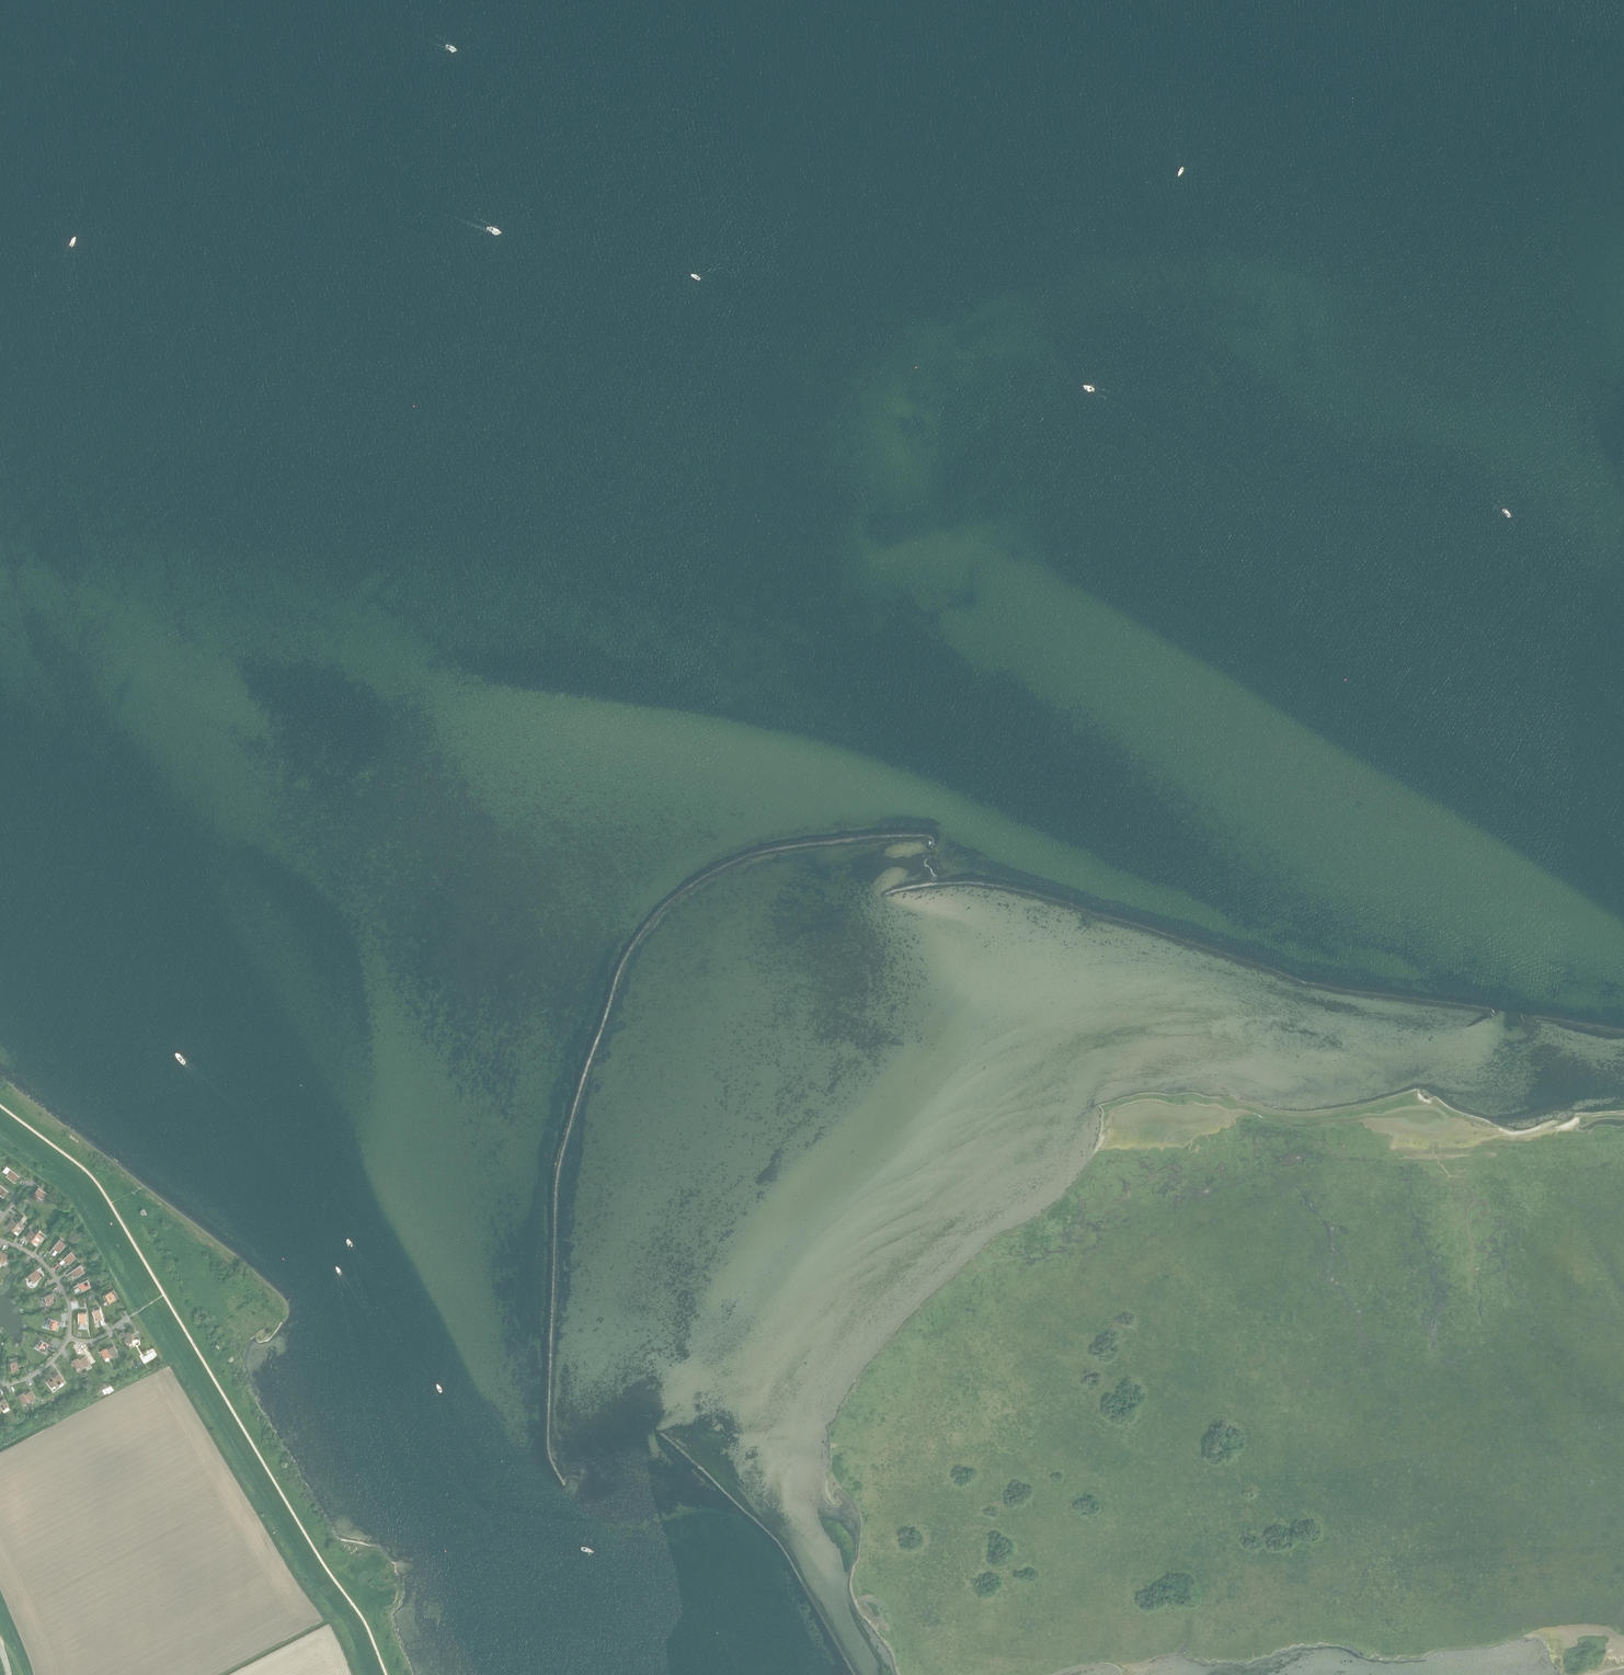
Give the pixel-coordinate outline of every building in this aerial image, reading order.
[(6,1176),(14,1182),(19,1175),(7,1166),(5,1169),(9,1172),(6,1176)] [(49,1199),(51,1196),(39,1187),(34,1193),(42,1200),(45,1196),(49,1199)] [(12,1230),(18,1221),(16,1220),(15,1221),(11,1219),(6,1226),(12,1230)] [(18,1221),(12,1230),(14,1232),(15,1230),(19,1233),(24,1225),(18,1221)] [(31,1241),(37,1232),(35,1231),(34,1232),(30,1230),(25,1237),(31,1241)] [(37,1232),(31,1241),(33,1243),(34,1241),(38,1244),(43,1236),(37,1232)] [(56,1249),(59,1252),(66,1244),(59,1239),(50,1252),(52,1254),(56,1249)] [(65,1261),(69,1264),(76,1257),(71,1251),(59,1262),(61,1265),(65,1261)] [(73,1273),(76,1277),(85,1271),(80,1265),(67,1274),(69,1277),(73,1273)] [(32,1279),(34,1282),(42,1276),(36,1269),(27,1277),(30,1281),(32,1279)] [(79,1287),(82,1291),(91,1286),(87,1279),(73,1287),(74,1289),(79,1287)] [(108,1299),(109,1302),(116,1299),(113,1294),(114,1293),(113,1290),(103,1296),(106,1301),(108,1299)] [(47,1305),(54,1302),(52,1296),(54,1296),(53,1293),(42,1297),(44,1302),(46,1301),(47,1305)] [(101,1325),(105,1324),(100,1308),(92,1311),(95,1321),(100,1319),(101,1325)] [(83,1329),(86,1328),(86,1313),(78,1313),(78,1323),(83,1323),(83,1329)] [(47,1323),(46,1328),(48,1328),(48,1327),(55,1330),(57,1324),(61,1325),(63,1326),(64,1323),(61,1322),(49,1318),(47,1323)] [(138,1339),(135,1339),(135,1332),(120,1333),(120,1336),(124,1336),(125,1342),(138,1342),(138,1339)] [(47,1347),(52,1349),(54,1347),(51,1345),(40,1340),(38,1344),(40,1346),(38,1349),(45,1352),(47,1347)] [(106,1347),(112,1357),(118,1353),(113,1345),(110,1348),(109,1346),(106,1347)] [(109,1358),(112,1357),(106,1347),(100,1351),(105,1359),(108,1356),(109,1358)] [(78,1357),(83,1367),(89,1363),(85,1355),(81,1358),(80,1356),(78,1357)] [(81,1368),(83,1367),(78,1357),(72,1361),(76,1369),(80,1366),(81,1368)] [(12,1371),(19,1369),(18,1364),(19,1363),(19,1360),(7,1363),(9,1368),(11,1368),(12,1371)] [(52,1376),(58,1385),(64,1380),(59,1373),(55,1376),(54,1374),(52,1376)] [(56,1386),(58,1385),(52,1376),(46,1380),(52,1387),(55,1385),(56,1386)] [(24,1392),(29,1402),(35,1398),(31,1391),(27,1393),(26,1391),(24,1392)] [(27,1403),(29,1402),(24,1392),(18,1396),(22,1404),(26,1402),(27,1403)] [(2,1410),(8,1406),(4,1399),(0,1401),(0,1400),(0,1406),(2,1410)]
